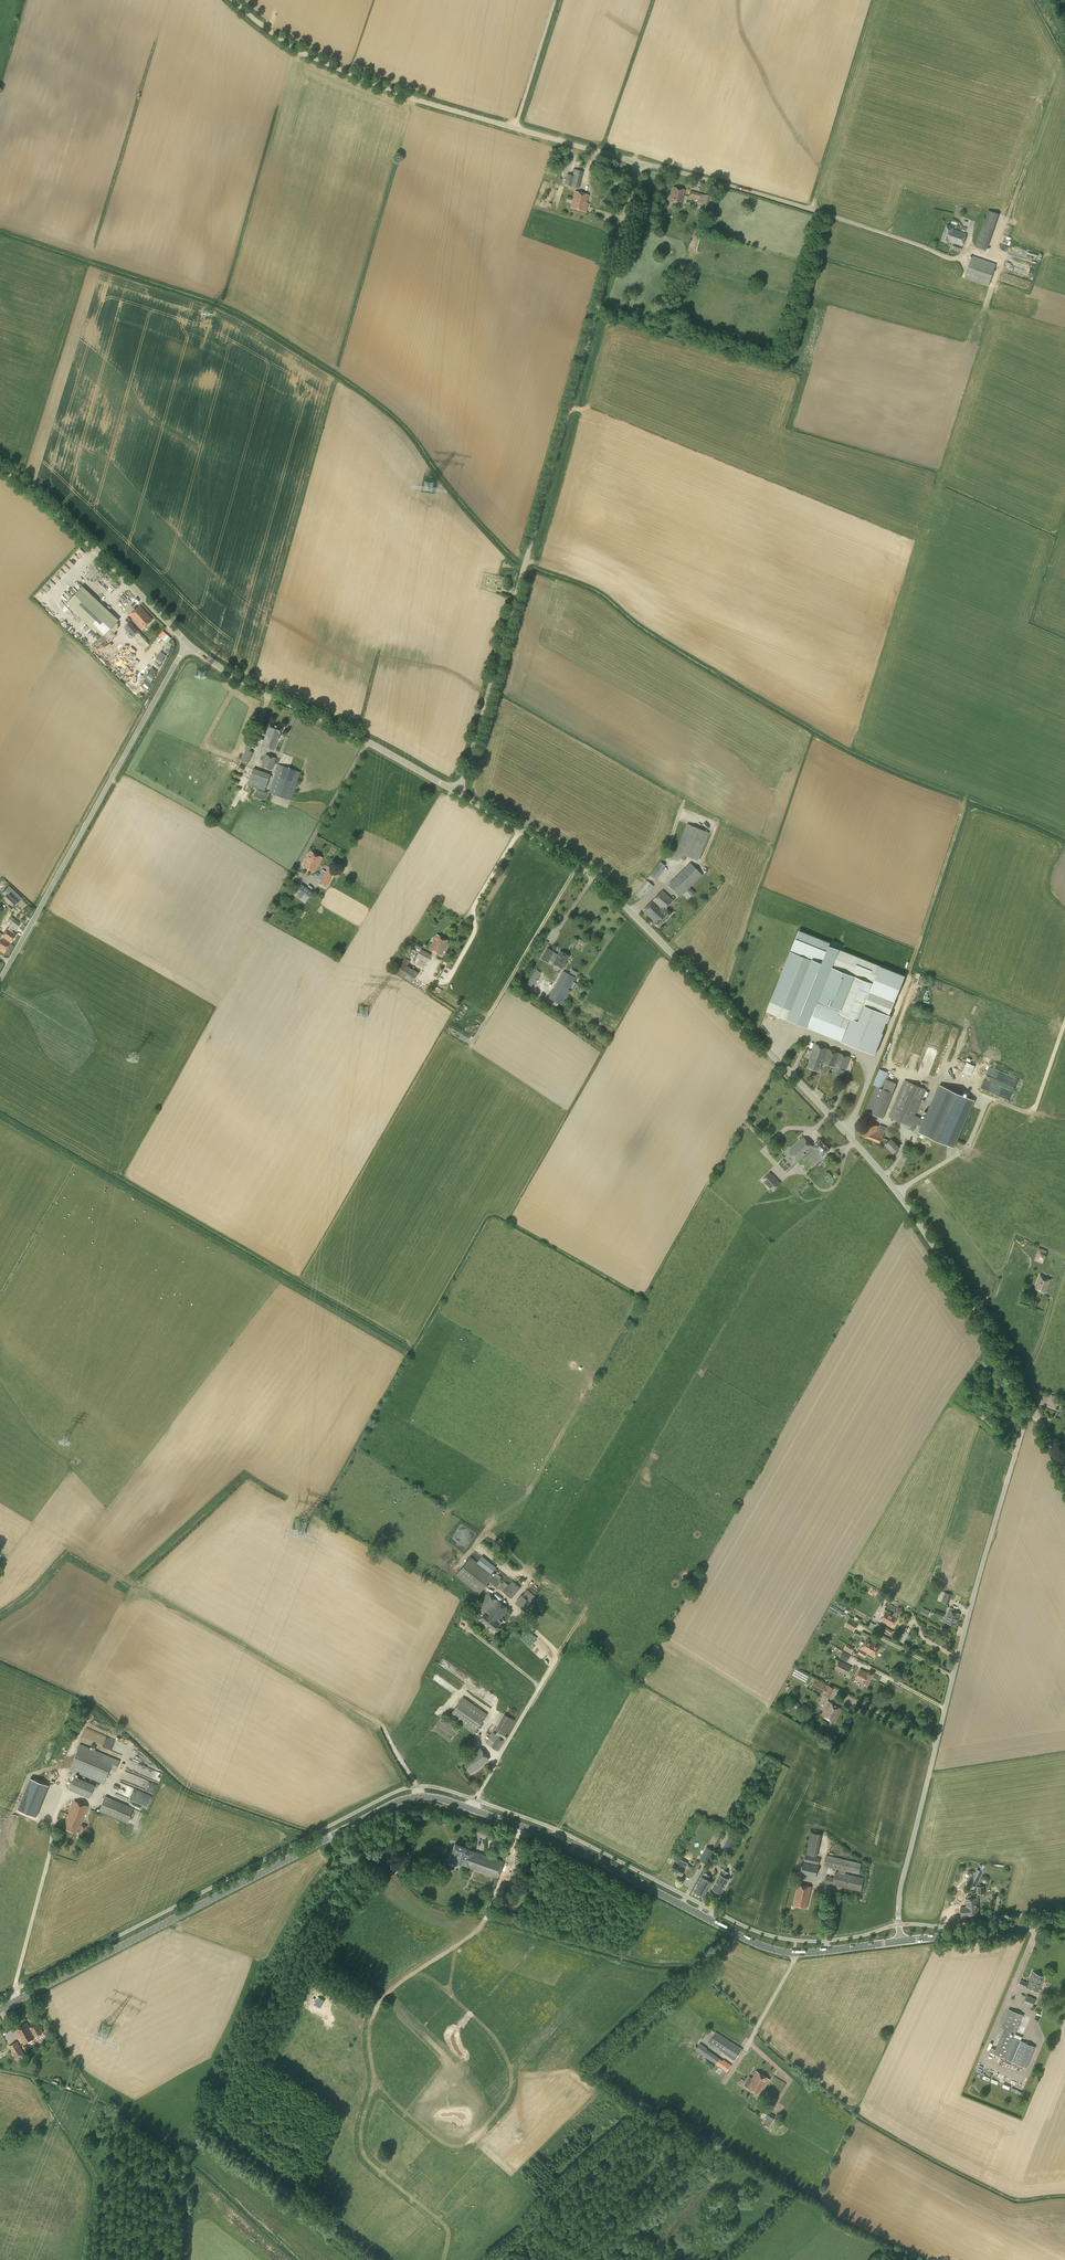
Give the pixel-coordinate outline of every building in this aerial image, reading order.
[(578,189),(582,173),(574,170),(572,177),(567,175),(564,186),(578,189)] [(669,192),(671,187),(669,187),(669,186),(660,183),(658,190),(667,192),(668,191),(669,192)] [(681,205),(685,190),(672,187),(669,201),(681,205)] [(710,216),(715,197),(690,191),(689,197),(699,199),(698,203),(702,204),(701,210),(703,210),(702,214),(710,216)] [(573,200),(586,204),(588,196),(575,192),(573,200)] [(586,204),(573,200),(570,208),(586,212),(588,204),(586,204)] [(960,251),(966,234),(953,230),(953,228),(946,226),(941,241),(948,243),(948,242),(954,244),(953,248),(960,251)] [(993,230),(983,226),(975,247),(986,251),(993,230)] [(988,287),(996,264),(972,256),(964,278),(966,279),(969,280),(988,287)] [(77,606),(70,599),(66,603),(74,610),(77,606)] [(142,629),(153,619),(140,605),(129,615),(142,629)] [(119,620),(107,609),(91,625),(99,633),(103,637),(119,620)] [(133,636),(138,631),(130,622),(125,627),(133,636)] [(162,650),(155,662),(161,666),(168,654),(162,650)] [(149,677),(143,684),(148,687),(160,672),(154,667),(147,676),(149,677)] [(268,747),(276,725),(270,723),(262,745),(268,747)] [(276,725),(268,747),(274,750),(282,728),(276,725)] [(248,763),(253,752),(250,751),(252,748),(247,745),(245,748),(246,749),(241,759),(248,763)] [(276,758),(265,754),(263,761),(261,760),(260,763),(262,763),(261,767),(272,770),(276,758)] [(291,800),(301,772),(278,764),(269,792),(291,800)] [(270,775),(270,774),(253,768),(247,785),(264,791),(269,778),(270,775)] [(253,791),(251,796),(252,796),(251,798),(263,803),(266,796),(253,791)] [(698,860),(709,832),(704,830),(687,823),(674,856),(685,860),(687,856),(698,860)] [(314,872),(322,857),(310,851),(302,865),(314,872)] [(656,879),(664,869),(663,868),(665,865),(660,862),(650,875),(656,879)] [(680,897),(702,875),(690,862),(668,884),(680,897)] [(326,887),(335,870),(328,866),(319,883),(326,887)] [(646,897),(654,886),(646,880),(635,895),(642,900),(645,896),(646,897)] [(305,903),(313,892),(301,883),(293,894),(305,903)] [(15,905),(22,898),(9,885),(2,892),(15,905)] [(696,893),(690,888),(687,891),(692,896),(696,893)] [(653,900),(668,917),(671,913),(665,908),(673,900),(662,890),(653,900)] [(658,927),(668,917),(653,900),(643,910),(655,922),(654,923),(658,927)] [(12,915),(9,919),(18,927),(22,923),(12,915)] [(10,943),(16,934),(12,931),(15,927),(12,924),(8,929),(7,928),(2,935),(0,933),(0,941),(2,937),(10,943)] [(811,958),(822,962),(829,945),(830,942),(799,930),(791,950),(811,958)] [(440,941),(442,937),(437,934),(434,937),(435,938),(429,949),(438,954),(439,952),(438,952),(441,947),(439,946),(441,942),(440,941)] [(10,943),(2,937),(0,941),(0,951),(3,953),(10,943)] [(439,952),(438,954),(441,955),(449,941),(442,937),(440,941),(441,942),(439,946),(441,947),(438,952),(439,952)] [(416,964),(423,968),(431,954),(421,949),(422,946),(416,943),(414,947),(420,950),(417,956),(420,958),(416,964)] [(791,951),(766,1011),(787,1019),(806,1027),(807,1024),(808,1022),(810,1022),(817,1004),(818,1002),(818,1000),(822,991),(829,974),(833,966),(834,962),(835,960),(839,949),(829,945),(822,962),(811,958),(810,959),(791,951)] [(558,955),(553,952),(554,951),(547,947),(541,958),(548,962),(549,959),(554,962),(553,963),(562,968),(563,965),(565,966),(567,962),(565,962),(569,956),(560,951),(558,955)] [(905,976),(839,949),(835,960),(834,962),(833,966),(829,974),(822,991),(818,1000),(818,1002),(817,1004),(810,1022),(808,1022),(807,1024),(806,1027),(875,1055),(883,1034),(882,1033),(887,1022),(888,1022),(891,1015),(889,1015),(905,976)] [(412,983),(419,973),(407,965),(410,961),(403,956),(393,970),(412,983)] [(531,986),(536,979),(541,972),(536,969),(532,976),(527,983),(531,986)] [(560,1004),(575,977),(563,971),(549,997),(560,1004)] [(822,1062),(827,1048),(815,1043),(809,1058),(810,1059),(808,1067),(819,1071),(822,1062)] [(835,1067),(840,1053),(827,1048),(822,1062),(835,1067)] [(840,1053),(835,1067),(833,1073),(842,1077),(844,1070),(845,1070),(850,1057),(840,1053)] [(968,1061),(964,1071),(972,1075),(977,1065),(968,1061)] [(953,1148),(957,1141),(975,1100),(939,1084),(924,1119),(915,1115),(926,1089),(905,1080),(888,1116),(910,1126),(912,1121),(921,1125),(918,1132),(953,1148)] [(883,1118),(893,1093),(876,1086),(866,1112),(883,1118)] [(888,1141),(887,1139),(883,1138),(884,1134),(877,1131),(879,1126),(867,1121),(862,1136),(881,1143),(881,1141),(885,1143),(886,1144),(885,1144),(893,1153),(899,1147),(891,1139),(888,1141)] [(813,1146),(804,1137),(789,1151),(807,1170),(821,1158),(830,1149),(820,1140),(813,1146)] [(773,1191),(781,1183),(770,1172),(767,1175),(765,1177),(762,1180),(773,1191)] [(1044,1260),(1046,1254),(1047,1251),(1038,1248),(1034,1260),(1042,1263),(1043,1260),(1044,1260)] [(1047,1292),(1051,1279),(1040,1274),(1035,1288),(1047,1292)] [(500,1580),(470,1557),(455,1576),(479,1594),(489,1581),(496,1586),(495,1586),(502,1592),(508,1584),(501,1579),(500,1580)] [(511,1598),(520,1587),(512,1581),(503,1592),(511,1598)] [(498,1633),(502,1627),(496,1623),(508,1608),(488,1592),(476,1606),(484,1613),(480,1619),(495,1631),(498,1633)] [(948,1605),(952,1594),(944,1592),(941,1602),(948,1605)] [(528,1613),(535,1606),(521,1594),(515,1602),(528,1613)] [(927,1616),(930,1611),(923,1607),(920,1612),(927,1616)] [(957,1626),(960,1614),(953,1612),(954,1608),(950,1607),(945,1622),(957,1626)] [(943,1618),(945,1613),(934,1609),(933,1614),(943,1618)] [(893,1614),(886,1610),(881,1620),(892,1627),(898,1617),(897,1617),(898,1614),(894,1612),(893,1614)] [(854,1632),(858,1623),(849,1618),(844,1626),(854,1632)] [(873,1630),(876,1625),(870,1621),(867,1627),(873,1630)] [(880,1634),(884,1627),(878,1623),(874,1630),(880,1634)] [(874,1657),(880,1645),(868,1638),(861,1649),(858,1654),(864,1657),(867,1653),(874,1657)] [(851,1654),(854,1648),(847,1644),(843,1650),(851,1654)] [(848,1655),(844,1652),(841,1658),(845,1660),(847,1659),(848,1660),(851,1655),(849,1654),(848,1655)] [(846,1674),(851,1666),(839,1660),(835,1668),(846,1674)] [(868,1673),(860,1669),(855,1678),(863,1682),(862,1683),(868,1685),(874,1673),(869,1671),(868,1673)] [(829,1698),(834,1688),(815,1677),(813,1679),(811,1682),(813,1682),(811,1687),(822,1693),(822,1694),(829,1698)] [(474,1734),(488,1714),(463,1697),(449,1716),(474,1734)] [(834,1722),(841,1708),(829,1702),(822,1715),(834,1722)] [(505,1735),(514,1720),(504,1714),(495,1730),(498,1731),(505,1735)] [(507,1737),(498,1731),(496,1734),(505,1740),(507,1737)] [(497,1751),(505,1741),(493,1733),(486,1742),(497,1751)] [(115,1771),(120,1760),(80,1744),(69,1769),(104,1784),(110,1769),(115,1771)] [(471,1771),(489,1759),(480,1747),(463,1760),(471,1771)] [(148,1806),(161,1772),(128,1760),(119,1782),(122,1783),(118,1795),(148,1806)] [(89,1797),(94,1785),(74,1776),(69,1789),(89,1797)] [(14,1809),(34,1817),(46,1785),(26,1778),(14,1809)] [(128,1823),(134,1808),(105,1796),(99,1811),(128,1823)] [(70,1830),(81,1803),(74,1800),(63,1827),(70,1830)] [(81,1803),(70,1830),(83,1835),(87,1825),(81,1823),(88,1806),(81,1803)] [(817,1856),(821,1834),(810,1832),(805,1854),(817,1856)] [(726,1855),(734,1840),(729,1837),(720,1852),(726,1855)] [(498,1877),(504,1861),(466,1848),(466,1847),(455,1843),(449,1860),(448,1864),(453,1866),(454,1861),(460,1863),(468,1865),(468,1867),(498,1877)] [(706,1863),(713,1851),(706,1847),(699,1859),(706,1863)] [(819,1865),(820,1858),(805,1854),(804,1861),(819,1865)] [(859,1873),(861,1863),(827,1855),(824,1865),(839,1869),(839,1872),(836,1871),(834,1877),(826,1875),(825,1882),(861,1891),(864,1878),(845,1873),(846,1870),(859,1873)] [(685,1863),(678,1859),(676,1862),(674,1861),(670,1869),(671,1870),(671,1871),(672,1872),(674,1871),(680,1875),(685,1867),(684,1866),(685,1863)] [(816,1877),(818,1865),(802,1862),(800,1873),(816,1877)] [(976,1887),(983,1872),(977,1869),(970,1884),(976,1887)] [(726,1878),(728,1872),(723,1870),(720,1875),(713,1888),(720,1892),(727,1878),(726,1878)] [(703,1895),(711,1881),(708,1879),(710,1876),(703,1872),(694,1890),(703,1895)] [(807,1907),(811,1886),(798,1883),(794,1904),(807,1907)] [(967,1916),(967,1915),(972,1914),(972,1909),(972,1908),(972,1905),(971,1898),(965,1899),(966,1907),(960,1907),(961,1915),(962,1915),(962,1916),(967,1916)] [(972,1909),(972,1914),(979,1914),(978,1898),(971,1898),(972,1905),(972,1908),(972,1909)] [(1038,1992),(1045,1977),(1033,1972),(1029,1983),(1021,1980),(1019,1985),(1027,1988),(1027,1987),(1038,1992)] [(1032,2007),(1036,1998),(1027,1995),(1023,2003),(1032,2007)] [(1043,2009),(1048,2004),(1041,1998),(1037,2004),(1043,2009)] [(1026,2067),(1035,2047),(1020,2041),(1022,2037),(1015,2034),(1023,2015),(1008,2009),(1000,2027),(1004,2029),(995,2049),(991,2048),(990,2052),(1012,2061),(1026,2067)] [(30,2027),(27,2022),(15,2029),(24,2043),(43,2032),(38,2023),(30,2027)] [(734,2061),(742,2049),(716,2031),(709,2041),(724,2051),(723,2053),(734,2061)] [(17,2059),(25,2055),(17,2041),(9,2046),(17,2059)] [(699,2044),(695,2049),(702,2054),(702,2055),(706,2049),(707,2048),(700,2043),(699,2044)] [(726,2072),(731,2065),(723,2059),(719,2066),(726,2072)] [(770,2079),(756,2071),(752,2078),(749,2076),(743,2085),(746,2086),(746,2087),(760,2096),(770,2079)] [(771,2122),(775,2116),(764,2109),(760,2115),(766,2119),(771,2122)]
